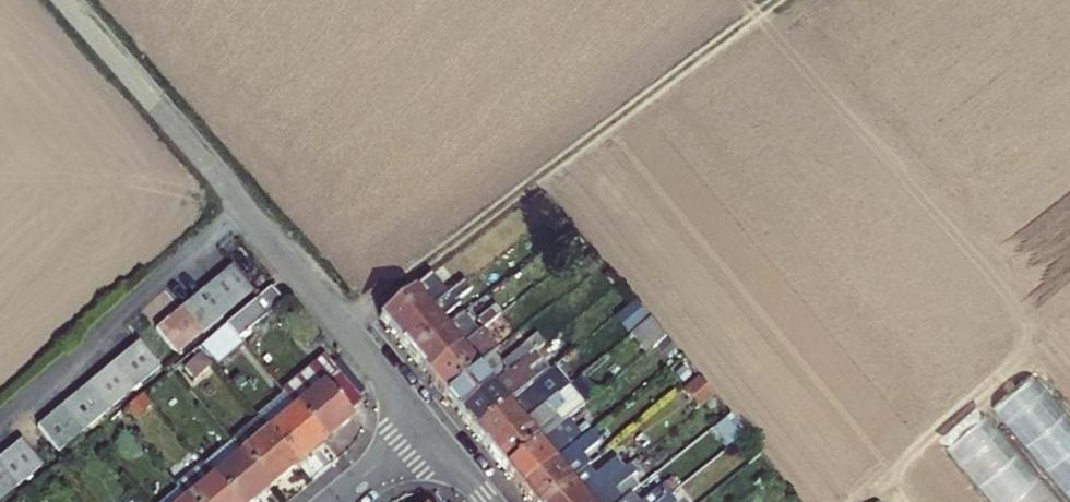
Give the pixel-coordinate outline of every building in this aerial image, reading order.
[(254,294),(232,269),(207,290),(229,316),(254,294)] [(448,297),(431,276),(414,290),(380,318),(397,338),(448,297)] [(271,288),(227,325),(239,340),(284,303),(271,288)] [(229,316),(207,290),(182,311),(203,337),(223,321),(229,316)] [(463,315),(448,297),(397,338),(412,357),(446,329),(462,316),(463,315)] [(627,335),(643,321),(632,307),(615,321),(627,335)] [(203,337),(182,311),(157,332),(178,358),(203,337)] [(479,334),(463,315),(462,316),(446,329),(412,357),(428,376),(479,334)] [(654,349),(666,338),(651,319),(638,330),(654,349)] [(648,354),(654,349),(638,330),(632,335),(648,354)] [(492,355),(494,354),(479,334),(428,376),(444,395),(492,355)] [(475,433),(550,371),(541,360),(565,342),(558,334),(527,359),(459,414),(475,433)] [(205,351),(214,362),(230,349),(221,338),(205,351)] [(140,346),(114,367),(136,392),(140,389),(161,372),(140,346)] [(502,363),(494,354),(492,355),(444,395),(459,414),(527,359),(519,349),(502,363)] [(195,380),(212,366),(202,353),(184,368),(195,380)] [(296,409),(325,442),(353,418),(349,415),(363,403),(324,357),(282,392),(296,409)] [(1026,365),(989,396),(1069,493),(1069,417),(1026,365)] [(136,392),(114,367),(89,388),(111,414),(113,413),(136,392)] [(490,452),(565,390),(550,371),(475,433),(490,452)] [(698,410),(715,397),(699,377),(682,391),(698,410)] [(569,419),(586,406),(570,387),(565,390),(490,452),(506,471),(569,419)] [(111,414),(89,388),(64,409),(85,434),(111,414)] [(152,408),(143,395),(126,409),(135,421),(152,408)] [(85,434),(64,409),(39,430),(60,456),(85,434)] [(269,432),(297,465),(325,442),(296,409),(269,432)] [(946,441),(995,501),(1062,501),(1043,479),(1040,481),(984,411),(946,441)] [(729,442),(742,431),(732,418),(719,430),(729,442)] [(585,423),(577,430),(569,419),(506,471),(521,490),(591,434),(593,432),(585,423)] [(231,442),(270,488),(297,465),(269,432),(259,420),(231,442)] [(599,444),(591,434),(521,490),(531,501),(546,501),(586,469),(589,467),(582,457),(599,444)] [(235,501),(253,501),(270,488),(231,442),(204,465),(235,501)] [(22,444),(0,462),(0,469),(18,491),(43,470),(22,444)] [(753,463),(762,473),(769,467),(761,457),(753,463)] [(593,478),(586,469),(546,501),(585,501),(624,470),(616,459),(593,478)] [(638,473),(631,464),(624,470),(585,501),(624,501),(632,495),(640,488),(633,478),(638,473)] [(187,501),(235,501),(204,465),(176,488),(178,490),(186,501),(187,501)] [(0,469),(0,501),(5,501),(18,491),(0,469)] [(645,501),(662,501),(665,500),(666,499),(671,495),(672,494),(666,487),(658,493),(657,492),(645,501)] [(164,501),(185,501),(186,501),(178,490),(164,501)]
